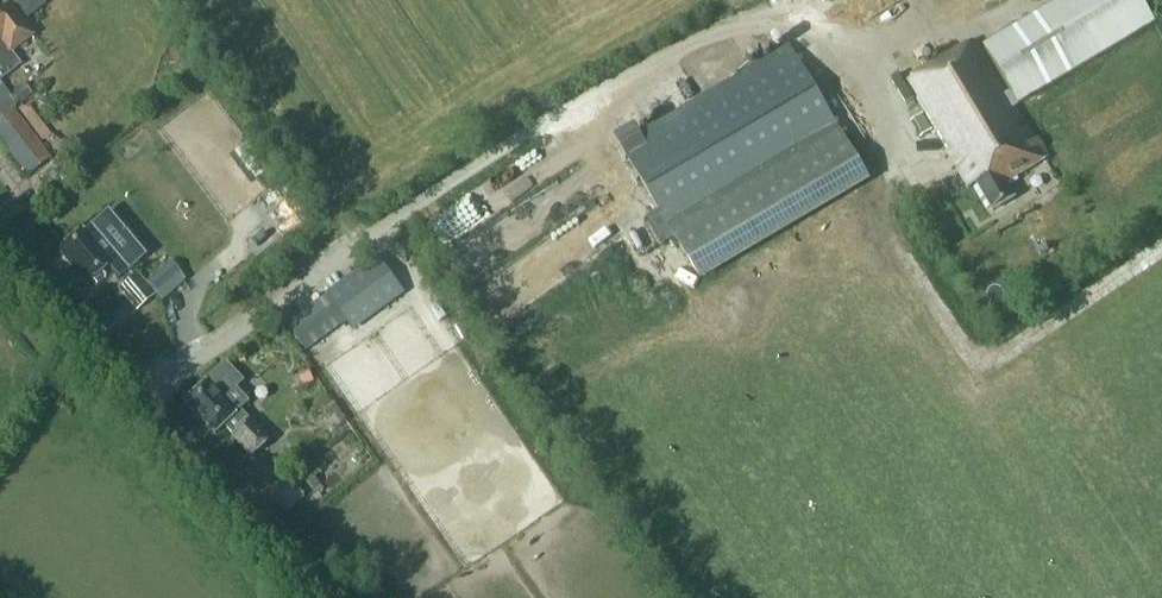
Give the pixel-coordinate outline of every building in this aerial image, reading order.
[(17,71),(8,57),(31,41),(22,28),(20,29),(9,14),(17,8),(18,1),(17,0),(0,0),(0,82),(17,71)] [(1017,103),(1153,20),(1140,0),(1060,0),(983,47),(1017,103)] [(969,188),(976,184),(993,211),(1014,198),(1005,183),(1048,158),(1036,138),(1033,140),(974,41),(906,81),(969,188)] [(683,235),(708,277),(868,179),(787,48),(647,134),(640,123),(621,135),(667,210),(683,235)] [(23,86),(10,96),(18,107),(31,97),(23,86)] [(22,179),(45,162),(0,98),(0,147),(22,179)] [(921,113),(909,121),(919,136),(931,129),(921,113)] [(49,175),(35,185),(44,198),(58,188),(49,175)] [(286,208),(232,248),(241,260),(296,220),(286,208)] [(667,210),(654,218),(670,243),(683,235),(667,210)] [(113,276),(127,264),(130,268),(144,256),(112,220),(98,232),(100,235),(89,244),(79,233),(56,253),(85,286),(106,268),(113,276)] [(320,315),(294,334),(306,351),(346,321),(352,329),(403,292),(379,259),(314,307),(320,315)] [(155,293),(138,272),(117,289),(135,310),(155,293)] [(214,433),(221,426),(223,424),(232,433),(231,434),(252,455),(269,438),(249,418),(248,419),(238,409),(247,401),(230,384),(237,377),(225,364),(205,384),(204,383),(184,403),(214,433)] [(306,369),(294,375),(299,385),(311,380),(306,369)] [(331,401),(323,407),(325,416),(331,412),(339,424),(345,421),(331,401)]
